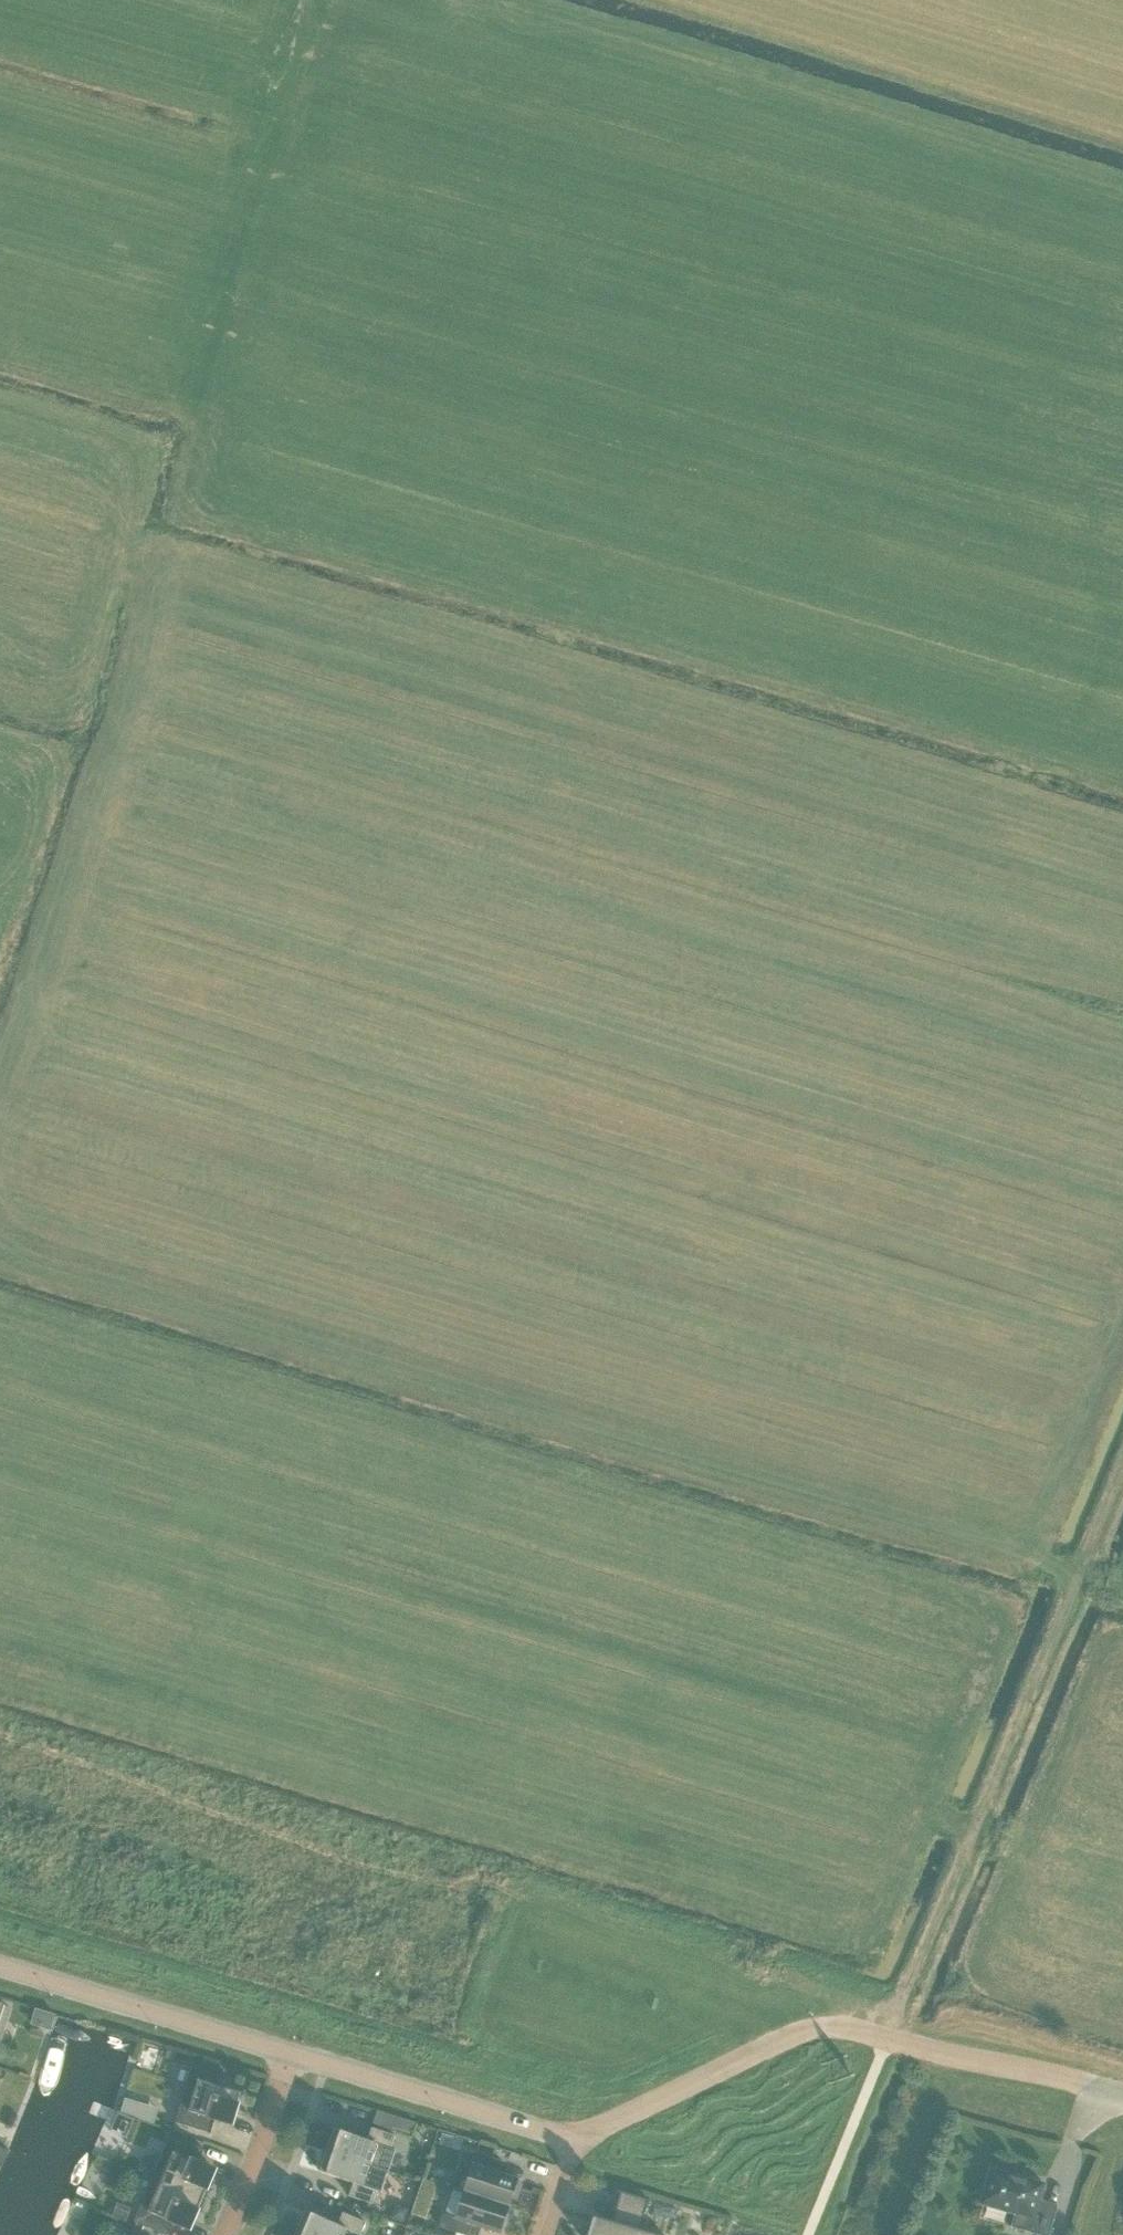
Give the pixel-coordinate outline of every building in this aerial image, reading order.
[(8,959),(15,938),(2,934),(1,936),(0,935),(0,956),(8,959)] [(230,2125),(241,2092),(220,2085),(223,2076),(221,2075),(220,2079),(195,2070),(186,2096),(183,2095),(175,2120),(210,2132),(214,2120),(230,2125)] [(121,2110),(155,2123),(160,2107),(126,2097),(121,2110)] [(391,2114),(378,2110),(374,2123),(387,2127),(391,2114)] [(334,2129),(327,2150),(369,2164),(388,2171),(395,2149),(391,2148),(395,2135),(372,2127),(367,2140),(334,2129)] [(171,2135),(152,2178),(202,2199),(215,2169),(198,2163),(204,2149),(171,2135)] [(369,2164),(327,2150),(320,2171),(353,2182),(349,2195),(372,2203),(377,2190),(362,2185),(369,2164)] [(465,2191),(509,2205),(517,2179),(492,2171),(496,2159),(470,2151),(466,2163),(473,2165),(465,2191)] [(989,2168),(979,2202),(1013,2212),(1009,2226),(1041,2234),(1047,2234),(1056,2204),(1038,2198),(1043,2183),(989,2168)] [(202,2199),(152,2178),(134,2221),(167,2234),(173,2221),(189,2228),(202,2199)] [(412,2212),(424,2217),(436,2183),(423,2178),(412,2212)] [(509,2205),(465,2191),(457,2217),(444,2213),(440,2226),(466,2234),(472,2234),(475,2224),(500,2232),(509,2205)] [(615,2207),(610,2221),(593,2216),(588,2234),(656,2234),(638,2230),(642,2215),(643,2215),(647,2199),(619,2191),(615,2207)] [(132,2207),(118,2201),(112,2215),(126,2221),(132,2207)] [(409,2208),(397,2204),(392,2217),(405,2221),(409,2208)] [(305,2234),(343,2234),(346,2229),(360,2234),(365,2222),(343,2212),(337,2225),(305,2211),(296,2231),(305,2234)]
